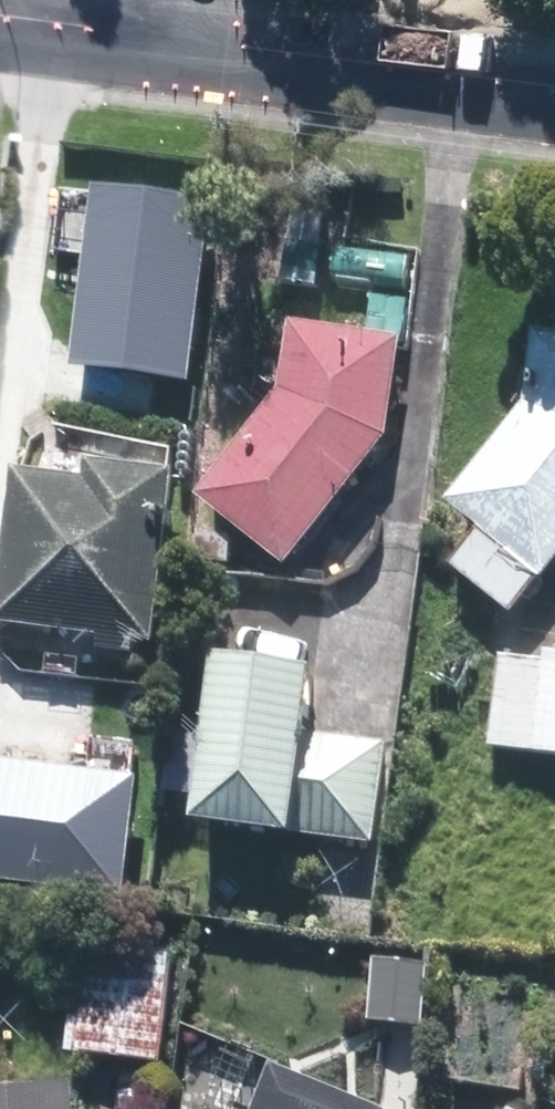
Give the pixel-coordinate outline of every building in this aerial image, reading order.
[(95,181),(69,361),(186,377),(205,244),(188,241),(194,195),(95,181)] [(294,564),(395,438),(407,334),(302,330),(300,380),(208,495),(294,564)] [(554,570),(554,336),(547,335),(541,405),(466,499),(496,523),(461,567),(517,612),(552,568),(554,570)] [(0,607),(0,622),(148,636),(163,472),(83,465),(82,478),(12,471),(0,607)] [(305,734),(312,657),(210,647),(194,817),(369,833),(378,741),(305,734)] [(499,745),(554,751),(554,652),(510,648),(499,745)] [(124,878),(135,774),(0,760),(0,865),(124,878)] [(170,946),(82,934),(66,1048),(154,1060),(170,946)] [(425,960),(373,958),(371,1019),(423,1021),(425,960)] [(271,1066),(253,1108),(371,1108),(271,1066)] [(0,1087),(0,1108),(66,1108),(64,1082),(0,1087)]
